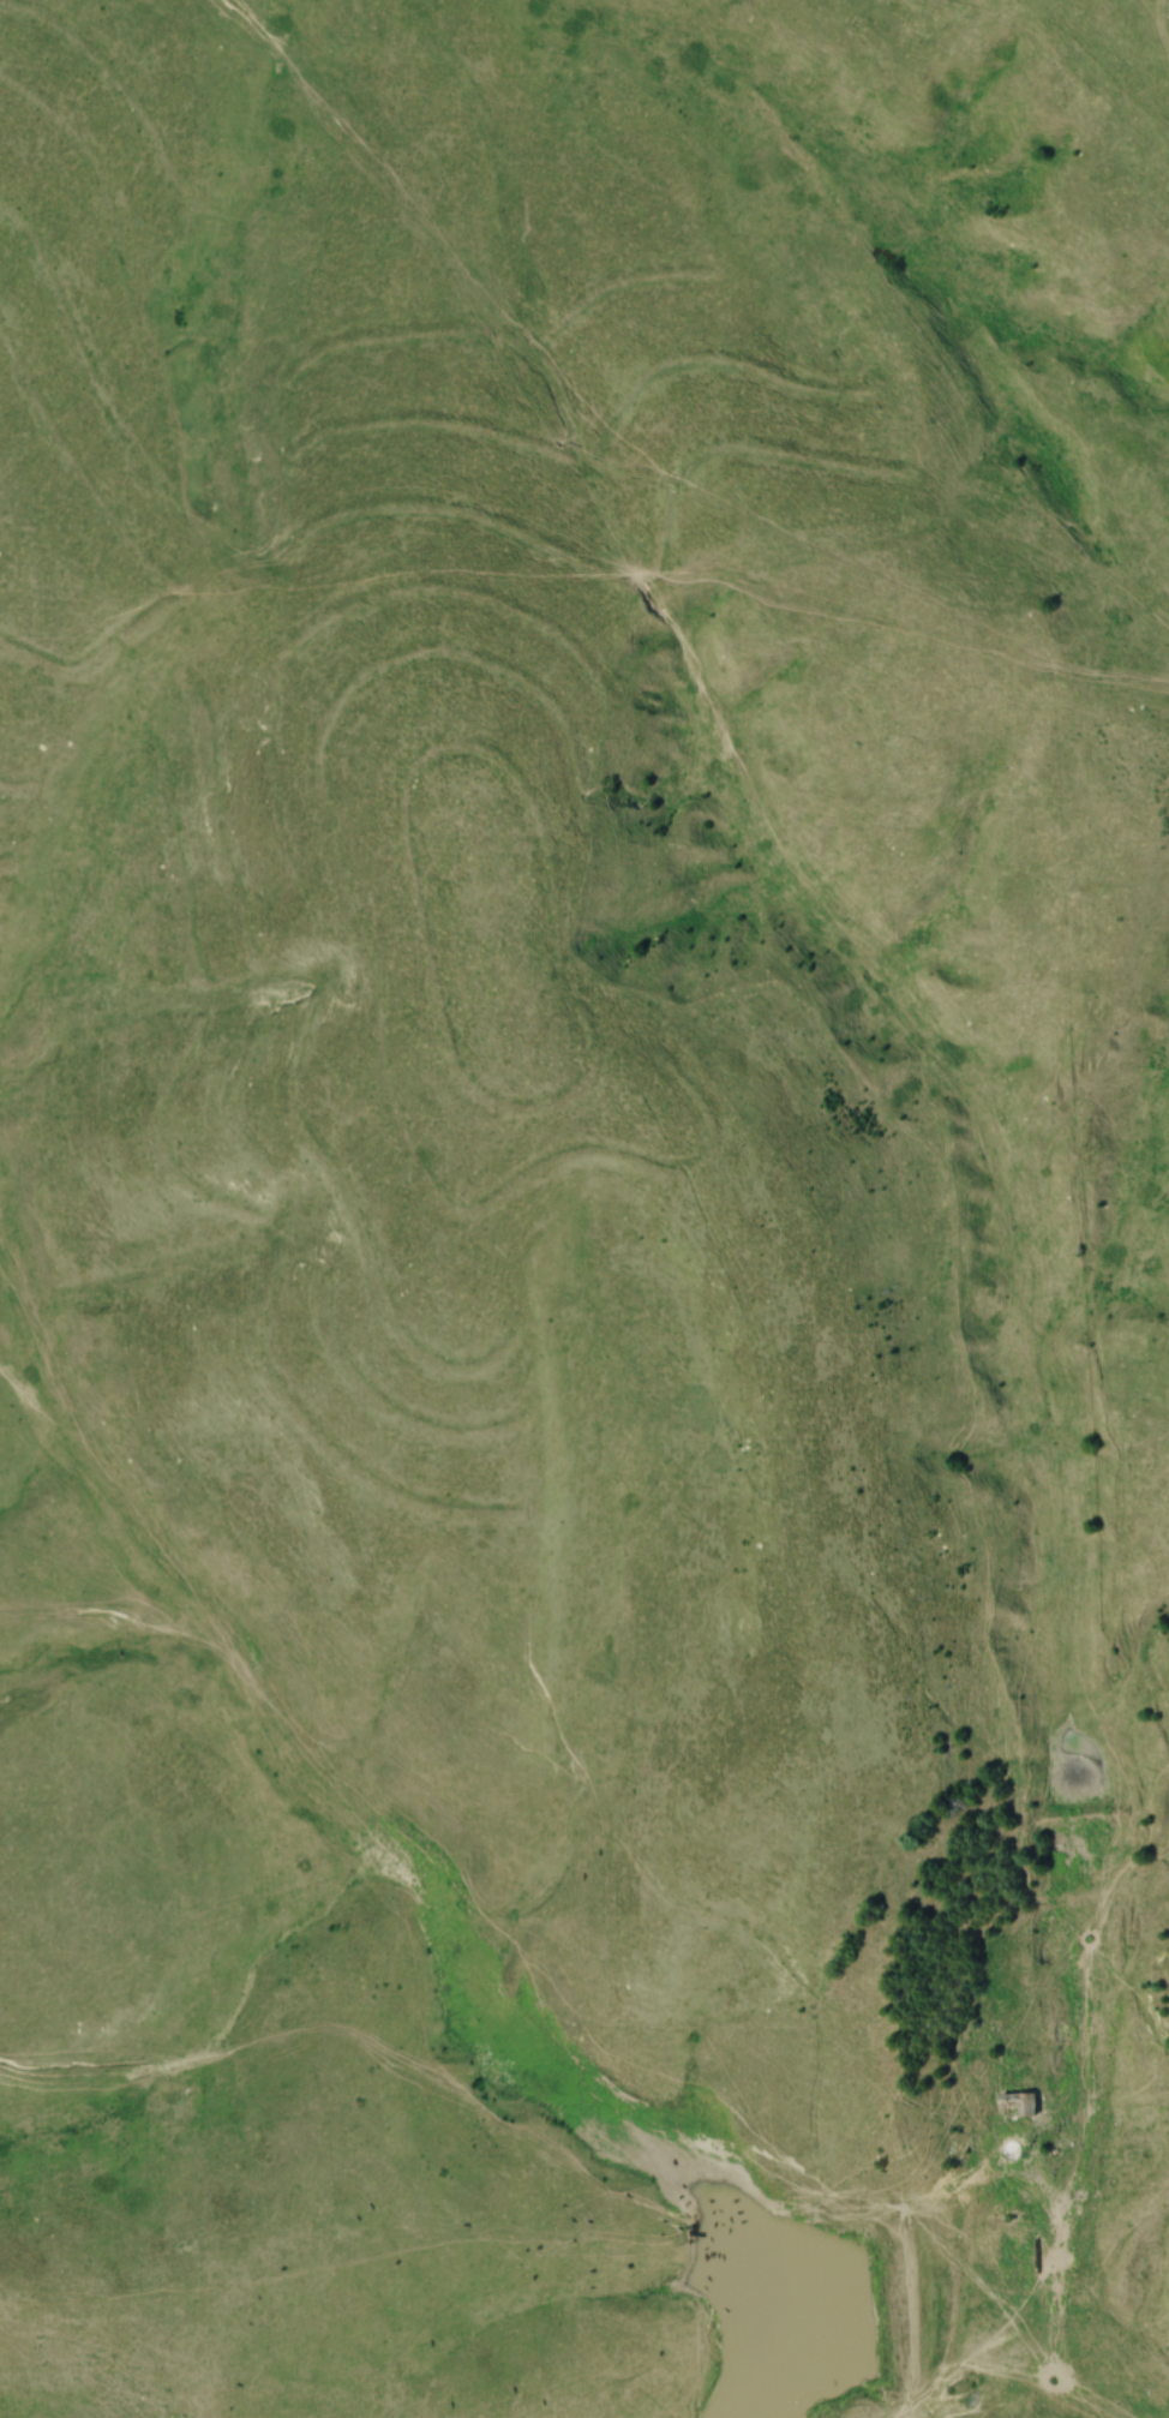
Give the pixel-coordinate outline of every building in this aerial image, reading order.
[(1026,2113),(1026,2096),(994,2096),(994,2113),(1026,2113)]
